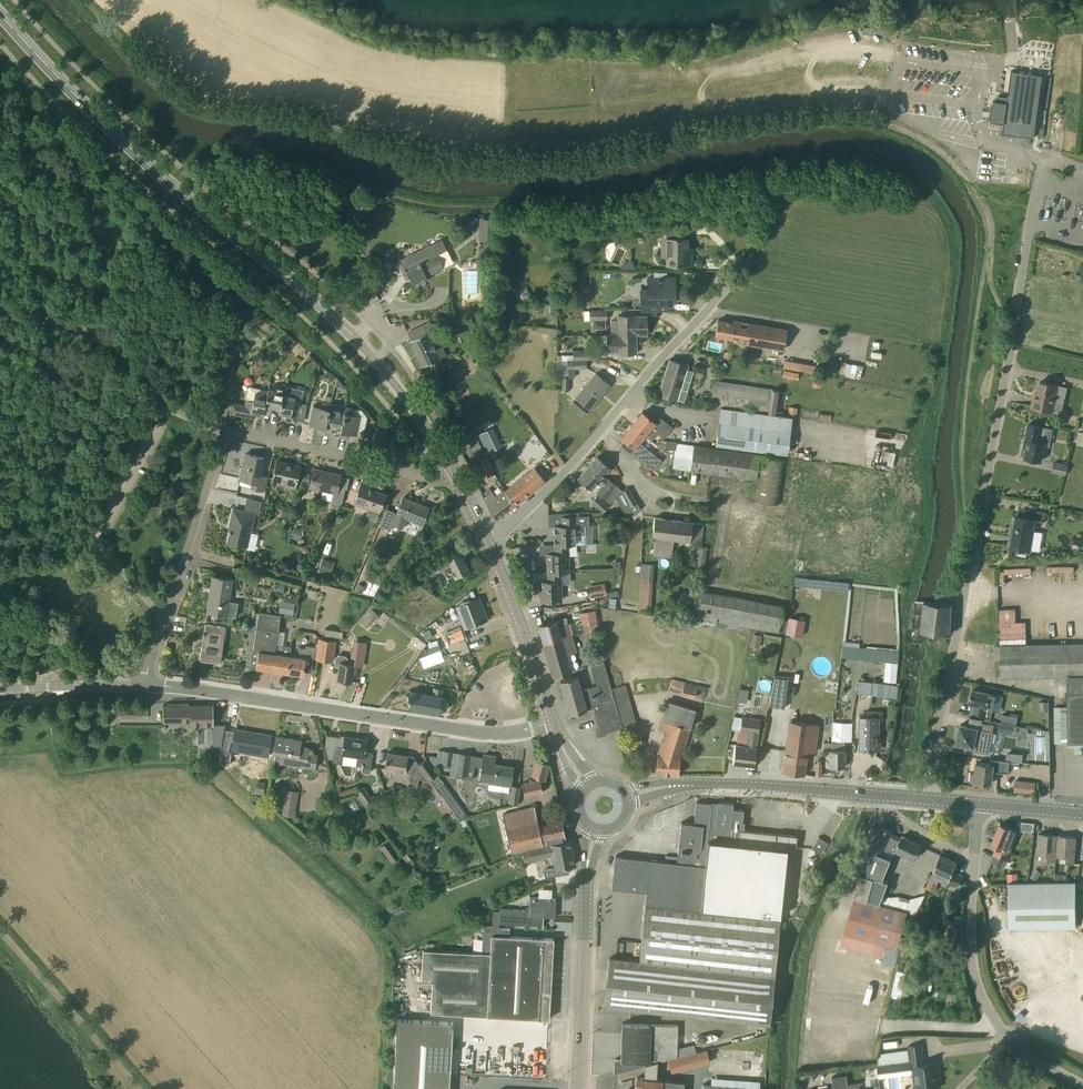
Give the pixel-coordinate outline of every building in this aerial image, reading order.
[(1004,137),(1034,141),(1042,80),(1011,76),(1007,103),(993,101),(990,125),(1005,128),(1004,137)] [(496,218),(481,217),(480,217),(480,218),(479,240),(495,241),(496,219),(496,218)] [(428,245),(429,246),(398,261),(406,279),(410,277),(414,285),(426,279),(424,277),(442,268),(436,255),(447,249),(442,238),(428,245)] [(666,238),(667,265),(691,265),(691,252),(687,252),(687,238),(666,238)] [(496,260),(504,260),(504,253),(502,253),(502,245),(496,245),(496,260)] [(626,261),(625,264),(625,269),(633,270),(634,262),(626,261)] [(640,289),(641,310),(667,309),(667,296),(675,295),(674,278),(647,278),(647,289),(640,289)] [(589,310),(589,319),(608,319),(608,310),(589,310)] [(618,334),(636,334),(647,334),(647,317),(635,316),(635,315),(618,315),(618,334)] [(734,319),(734,320),(733,323),(718,320),(715,335),(730,337),(730,340),(783,350),(787,329),(734,319)] [(490,336),(489,323),(472,323),(473,336),(490,336)] [(421,326),(408,333),(411,339),(411,340),(423,366),(441,357),(427,331),(424,332),(421,326)] [(239,354),(244,336),(233,333),(227,351),(239,354)] [(636,334),(618,334),(607,334),(608,353),(619,352),(619,354),(636,353),(636,334)] [(597,359),(597,350),(574,350),(574,355),(563,355),(563,358),(597,359)] [(587,359),(563,359),(562,390),(568,390),(569,367),(587,368),(587,359)] [(688,365),(670,359),(659,394),(684,402),(691,379),(694,370),(687,368),(688,365)] [(785,359),(784,368),(816,373),(817,365),(785,359)] [(483,374),(488,370),(485,365),(480,369),(483,374)] [(783,376),(798,379),(799,372),(784,369),(783,376)] [(590,409),(610,384),(596,373),(576,398),(590,409)] [(814,376),(813,383),(822,384),(823,377),(814,376)] [(337,378),(335,386),(344,385),(337,378)] [(280,408),(279,413),(284,390),(284,387),(285,383),(269,380),(268,387),(268,389),(264,413),(271,415),(272,406),(280,408)] [(777,413),(780,390),(714,381),(711,404),(777,413)] [(1058,384),(1040,381),(1038,392),(1035,391),(1032,406),(1053,410),(1056,395),(1065,397),(1067,386),(1058,384)] [(291,388),(284,387),(284,390),(279,413),(286,414),(285,420),(297,422),(299,407),(292,406),(295,393),(290,392),(290,391),(291,388)] [(264,413),(268,389),(261,388),(261,392),(255,391),(254,400),(246,398),(245,405),(232,402),(230,413),(255,418),(256,413),(263,414),(264,413)] [(324,434),(330,403),(325,402),(323,402),(322,407),(313,406),(310,425),(318,427),(317,432),(324,434)] [(340,437),(346,406),(330,403),(324,434),(331,435),(333,427),(341,429),(339,437),(340,437)] [(363,436),(367,416),(362,410),(346,406),(340,437),(347,438),(348,433),(363,436)] [(716,444),(787,454),(792,417),(721,407),(716,444)] [(788,416),(797,417),(798,408),(790,407),(788,416)] [(632,424),(645,435),(646,434),(652,440),(658,433),(663,437),(673,426),(664,418),(659,425),(642,412),(632,424)] [(637,449),(632,454),(653,471),(661,460),(640,441),(645,435),(632,424),(622,437),(637,449)] [(1053,429),(1029,424),(1026,439),(1028,440),(1025,457),(1041,461),(1045,443),(1051,444),(1053,429)] [(464,434),(468,441),(476,436),(471,429),(464,434)] [(487,453),(496,448),(487,429),(478,434),(487,453)] [(667,449),(674,450),(676,450),(677,442),(677,441),(675,441),(672,441),(667,440),(666,449),(667,449)] [(674,456),(692,459),(694,445),(677,442),(676,450),(674,450),(674,456)] [(690,470),(693,471),(756,479),(760,454),(698,445),(694,445),(692,459),(690,470)] [(259,475),(264,457),(246,453),(240,479),(252,482),(251,486),(264,489),(267,477),(259,475)] [(487,476),(495,473),(486,455),(479,459),(487,476)] [(598,456),(589,466),(618,494),(620,492),(617,487),(616,485),(617,484),(608,476),(606,479),(604,477),(602,476),(610,467),(598,456)] [(761,457),(755,501),(779,504),(784,460),(761,457)] [(1023,464),(1039,467),(1040,461),(1024,458),(1023,464)] [(295,488),(300,466),(277,460),(273,479),(286,483),(285,486),(295,488)] [(1054,462),(1052,472),(1066,475),(1068,465),(1054,462)] [(618,494),(589,466),(578,478),(588,488),(597,480),(601,484),(595,490),(609,503),(618,494)] [(342,502),(345,488),(338,486),(341,474),(314,468),(310,486),(333,491),(331,500),(342,502)] [(516,503),(546,481),(536,468),(506,490),(516,503)] [(308,483),(310,473),(304,472),(302,481),(308,483)] [(379,511),(386,494),(371,489),(372,486),(362,482),(355,501),(379,511)] [(637,503),(628,487),(621,491),(630,507),(637,503)] [(516,503),(506,490),(505,491),(503,490),(495,496),(490,488),(484,493),(487,497),(484,499),(488,505),(496,520),(516,503)] [(598,496),(592,503),(603,513),(609,506),(598,496)] [(422,525),(429,507),(403,497),(396,514),(397,515),(393,525),(403,529),(407,519),(422,525)] [(281,514),(288,516),(290,509),(282,507),(281,514)] [(254,513),(233,509),(230,526),(232,526),(231,530),(230,530),(229,533),(230,533),(228,542),(247,546),(254,513)] [(554,545),(570,544),(575,544),(575,534),(585,533),(585,525),(589,525),(589,516),(575,516),(562,516),(562,525),(554,525),(554,545)] [(692,541),(694,522),(655,517),(653,535),(655,535),(653,555),(671,557),(673,538),(692,541)] [(1034,520),(1016,517),(1013,536),(1010,536),(1008,546),(1030,548),(1034,520)] [(619,530),(626,526),(622,520),(615,524),(619,530)] [(296,539),(300,538),(302,534),(301,529),(297,527),(293,529),(291,533),(292,537),(296,539)] [(547,571),(562,571),(562,570),(570,570),(570,544),(554,545),(555,553),(547,553),(547,571)] [(705,567),(708,547),(697,545),(694,565),(705,567)] [(444,590),(466,578),(463,572),(468,570),(459,551),(432,564),(432,565),(423,569),(428,579),(437,575),(444,590)] [(332,568),(333,565),(327,563),(328,560),(323,558),(318,570),(319,570),(329,574),(330,572),(332,568)] [(621,561),(615,561),(612,564),(613,569),(621,569),(621,561)] [(639,609),(652,609),(653,564),(640,563),(639,609)] [(562,571),(547,571),(547,581),(539,581),(540,600),(563,600),(562,571)] [(232,579),(213,576),(215,577),(212,593),(210,593),(207,611),(227,614),(232,579)] [(849,583),(796,577),(795,585),(849,591),(849,583)] [(588,586),(591,598),(607,595),(605,583),(588,586)] [(696,590),(691,617),(779,632),(784,606),(696,590)] [(935,602),(952,603),(952,594),(936,593),(935,602)] [(464,628),(488,619),(479,597),(456,607),(464,628)] [(295,602),(280,600),(279,612),(293,615),(295,602)] [(935,602),(931,602),(924,601),(921,631),(950,633),(952,603),(935,602)] [(1015,608),(998,608),(999,638),(1026,637),(1025,621),(1016,621),(1015,608)] [(373,609),(367,616),(374,622),(379,614),(373,609)] [(586,631),(598,629),(595,610),(583,611),(586,631)] [(288,672),(291,655),(292,646),(278,644),(276,643),(279,630),(281,616),(260,613),(257,628),(254,649),(251,666),(256,667),(288,672)] [(543,641),(559,636),(559,635),(569,632),(564,617),(538,625),(543,641)] [(789,617),(786,633),(803,636),(806,620),(789,617)] [(226,628),(205,624),(200,658),(221,662),(226,628)] [(254,649),(257,628),(252,627),(250,627),(247,647),(254,649)] [(342,637),(343,631),(325,628),(324,634),(342,637)] [(449,644),(465,637),(462,629),(446,635),(449,644)] [(572,671),(567,654),(565,649),(571,647),(572,649),(576,648),(572,635),(560,639),(559,636),(543,641),(553,677),(572,671)] [(333,661),(336,641),(320,639),(316,659),(333,661)] [(357,665),(358,665),(364,666),(367,641),(354,639),(350,663),(347,663),(348,658),(346,656),(339,655),(336,656),(335,663),(337,666),(339,666),(337,679),(339,680),(339,681),(344,682),(344,681),(351,682),(353,673),(355,673),(357,665)] [(1000,645),(1001,678),(1067,677),(1069,744),(1082,744),(1082,643),(1000,645)] [(439,645),(429,648),(427,649),(428,654),(441,649),(439,645)] [(314,661),(318,648),(307,646),(306,649),(301,649),(299,657),(291,655),(288,672),(303,674),(306,659),(314,661)] [(898,662),(899,651),(866,648),(865,659),(898,662)] [(610,689),(602,662),(590,665),(596,687),(581,691),(577,676),(560,681),(560,682),(561,681),(567,701),(566,702),(570,714),(577,712),(587,709),(594,707),(600,730),(606,731),(606,734),(607,733),(606,731),(620,727),(610,689)] [(784,707),(788,679),(781,678),(775,677),(769,706),(784,707)] [(670,686),(683,689),(682,694),(695,697),(698,686),(672,679),(670,686)] [(858,680),(857,691),(895,695),(896,684),(858,680)] [(610,689),(620,727),(636,723),(626,684),(610,689)] [(415,707),(415,709),(416,709),(416,707),(423,708),(422,710),(423,711),(424,709),(430,710),(430,712),(431,712),(431,710),(438,711),(438,713),(439,711),(446,708),(447,709),(448,708),(446,707),(447,702),(449,702),(449,701),(447,701),(441,696),(442,689),(434,687),(433,695),(426,693),(426,692),(425,691),(425,693),(418,692),(419,690),(418,690),(417,692),(411,691),(410,690),(409,690),(410,692),(410,695),(406,695),(406,696),(407,696),(406,700),(405,700),(405,701),(409,702),(408,705),(406,707),(407,707),(409,706),(415,707)] [(990,702),(992,693),(973,689),(970,703),(975,704),(973,713),(991,717),(994,703),(990,702)] [(745,707),(747,695),(740,694),(738,706),(745,707)] [(655,773),(678,774),(678,756),(692,721),(696,708),(667,700),(661,718),(663,719),(658,731),(664,733),(655,755),(655,773)] [(121,705),(121,716),(139,716),(139,705),(121,705)] [(214,705),(164,705),(163,705),(163,723),(191,723),(191,725),(214,725),(214,705)] [(1067,707),(1054,707),(1054,743),(1067,743),(1067,707)] [(1018,717),(1010,715),(1002,714),(1001,721),(1016,724),(1018,717)] [(733,763),(754,766),(759,733),(760,718),(741,716),(740,731),(747,732),(746,745),(749,745),(748,748),(735,746),(733,763)] [(879,717),(859,717),(859,750),(876,750),(876,737),(878,737),(879,717)] [(831,740),(851,741),(852,721),(832,721),(831,740)] [(783,771),(803,774),(805,748),(813,749),(815,723),(801,722),(801,725),(788,723),(783,771)] [(980,729),(971,727),(960,725),(958,735),(954,734),(953,742),(974,746),(973,749),(988,753),(994,725),(981,722),(980,729)] [(1015,725),(1000,723),(998,732),(1014,735),(1015,725)] [(269,756),(272,735),(225,727),(220,756),(241,760),(242,752),(269,756)] [(345,736),(345,733),(342,732),(341,737),(327,735),(328,757),(332,758),(336,762),(363,766),(362,771),(363,772),(369,773),(370,772),(373,753),(365,752),(367,739),(345,736)] [(279,762),(315,767),(317,754),(308,753),(309,747),(300,746),(301,740),(276,736),(273,757),(280,758),(279,762)] [(829,766),(845,767),(845,750),(839,750),(839,743),(823,743),(823,750),(826,750),(826,757),(829,757),(829,766)] [(452,765),(454,752),(445,751),(443,764),(452,765)] [(408,756),(408,755),(387,752),(385,768),(410,771),(408,784),(418,786),(419,777),(429,779),(430,779),(439,773),(426,758),(419,764),(414,757),(408,756)] [(467,775),(468,767),(469,766),(474,767),(474,766),(475,766),(476,758),(470,757),(470,755),(459,753),(456,773),(467,775)] [(1010,762),(1018,763),(1018,754),(1007,753),(1006,762),(1010,762)] [(509,792),(510,785),(513,766),(494,763),(495,756),(484,754),(482,767),(482,768),(480,780),(489,782),(489,788),(509,792)] [(545,779),(549,763),(536,760),(532,776),(545,779)] [(990,765),(987,764),(976,763),(975,773),(971,772),(971,781),(978,782),(978,783),(984,784),(984,782),(992,783),(993,771),(1009,773),(1010,762),(1006,762),(991,760),(990,765)] [(383,770),(383,779),(404,781),(405,772),(383,770)] [(525,796),(543,792),(540,779),(523,783),(525,796)] [(1014,779),(1013,790),(1032,793),(1034,781),(1014,779)] [(438,791),(446,788),(443,780),(435,784),(438,791)] [(264,794),(266,782),(257,781),(255,793),(264,794)] [(510,802),(517,803),(519,786),(513,786),(510,802)] [(283,815),(295,817),(299,791),(287,789),(283,815)] [(447,801),(459,816),(465,811),(453,797),(447,801)] [(733,808),(733,803),(718,801),(718,805),(712,805),(712,803),(696,801),(694,823),(681,822),(678,855),(682,855),(681,863),(678,863),(678,862),(677,862),(675,862),(615,856),(612,888),(647,892),(639,961),(609,958),(604,1006),(770,1023),(787,848),(788,848),(788,846),(796,847),(797,836),(776,833),(776,834),(740,830),(741,822),(742,822),(744,810),(733,808)] [(502,812),(512,850),(566,838),(563,823),(540,828),(535,805),(502,812)] [(1006,860),(1018,831),(1000,823),(992,845),(997,847),(994,855),(1006,860)] [(878,832),(861,873),(873,876),(883,879),(890,860),(885,858),(887,851),(895,854),(897,850),(914,857),(920,845),(920,844),(902,836),(901,838),(891,834),(892,832),(880,827),(878,832)] [(1056,857),(1058,835),(1039,833),(1036,856),(1047,856),(1046,862),(1055,862),(1055,857),(1056,857)] [(1058,835),(1056,857),(1065,858),(1065,863),(1073,864),(1076,837),(1058,835)] [(389,858),(398,852),(388,839),(380,846),(389,858)] [(568,866),(575,864),(570,839),(529,849),(531,859),(553,854),(556,867),(544,870),(545,877),(569,872),(568,866)] [(816,839),(814,848),(823,850),(825,841),(816,839)] [(409,864),(417,858),(410,849),(402,855),(409,864)] [(938,880),(941,881),(949,884),(949,882),(959,888),(963,877),(953,872),(957,862),(940,854),(931,878),(938,881),(938,880)] [(1037,881),(1040,875),(1034,871),(1030,877),(1037,881)] [(898,947),(907,911),(867,900),(873,876),(861,873),(860,872),(844,933),(898,947)] [(1009,928),(1076,927),(1076,882),(1008,883),(1009,928)] [(529,910),(500,908),(500,910),(499,923),(541,925),(541,926),(542,926),(542,916),(555,917),(556,898),(530,897),(529,910)] [(401,904),(393,908),(397,915),(404,911),(401,904)] [(952,915),(952,922),(951,927),(948,927),(947,939),(962,940),(963,916),(952,915)] [(491,934),(510,935),(510,928),(499,927),(499,925),(492,924),(483,924),(482,952),(482,955),(491,955),(491,934)] [(554,938),(510,935),(491,934),(491,955),(482,955),(482,952),(423,949),(422,980),(423,981),(423,986),(432,987),(431,1011),(549,1018),(554,938)] [(909,947),(904,945),(901,955),(906,956),(909,947)] [(952,956),(943,953),(941,960),(950,963),(952,956)] [(454,1021),(398,1018),(394,1088),(450,1088),(454,1021)] [(614,1059),(614,1072),(645,1064),(645,1063),(656,1060),(658,1060),(677,1055),(677,1056),(696,1051),(694,1044),(677,1048),(677,1024),(622,1023),(621,1059),(614,1059)] [(909,1055),(922,1053),(921,1044),(908,1046),(909,1055)] [(677,1055),(658,1060),(658,1061),(668,1059),(671,1072),(710,1062),(708,1052),(707,1048),(702,1049),(696,1051),(677,1056),(677,1055)] [(939,1071),(937,1062),(924,1064),(922,1053),(909,1055),(910,1060),(887,1063),(888,1073),(916,1069),(918,1088),(937,1088),(935,1072),(939,1071)] [(658,1061),(658,1060),(656,1060),(645,1063),(645,1064),(644,1077),(637,1077),(636,1088),(684,1088),(684,1081),(656,1079),(658,1066),(658,1061)] [(887,1063),(876,1065),(878,1074),(888,1073),(887,1063)] [(486,1074),(487,1066),(459,1065),(459,1074),(486,1074)] [(848,1088),(846,1075),(832,1077),(834,1088),(848,1088)]
